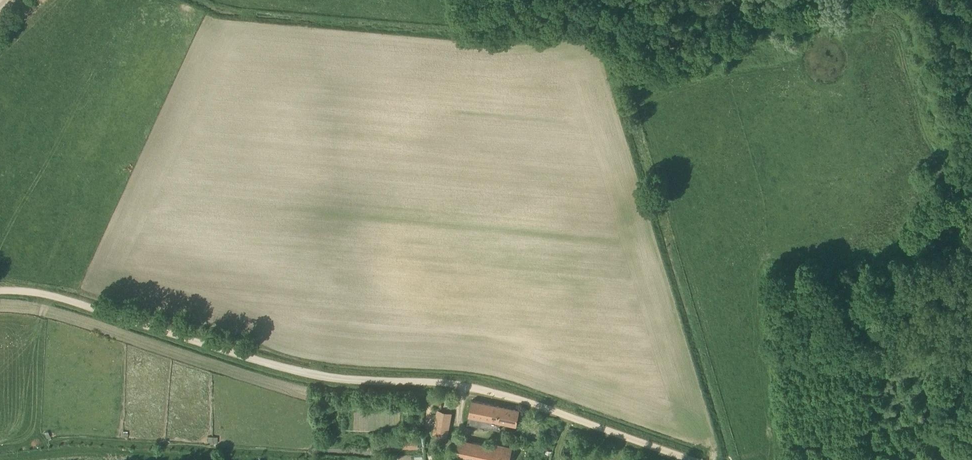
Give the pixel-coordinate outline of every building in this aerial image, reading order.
[(516,425),(520,410),(472,400),(469,416),(467,423),(499,430),(501,422),(516,425)] [(472,442),(452,438),(449,456),(452,456),(451,459),(510,459),(512,447),(493,443),(492,445),(472,441),(472,442)]
